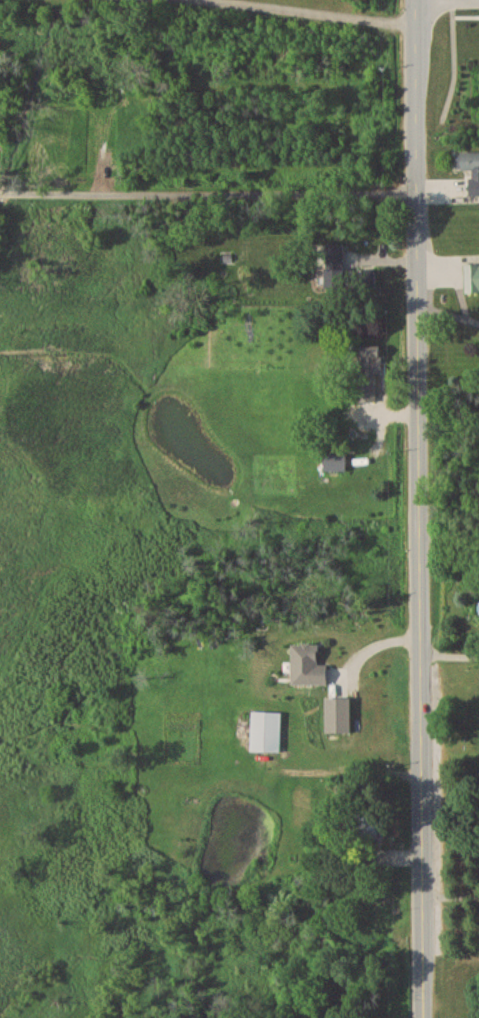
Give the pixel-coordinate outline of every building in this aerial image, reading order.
[(478,194),(478,150),(457,150),(457,169),(470,169),(470,194),(478,194)] [(343,244),(327,244),(327,265),(343,265),(343,244)] [(465,264),(466,292),(478,291),(478,264),(465,264)] [(326,290),(374,290),(374,270),(326,270),(326,290)] [(382,374),(382,346),(358,346),(358,374),(382,374)] [(323,470),(345,470),(345,453),(323,453),(323,470)] [(294,644),(294,685),(328,685),(328,665),(320,665),(320,644),(294,644)] [(281,751),(281,712),(251,712),(251,751),(281,751)] [(385,815),(358,815),(358,839),(385,839),(385,815)]
